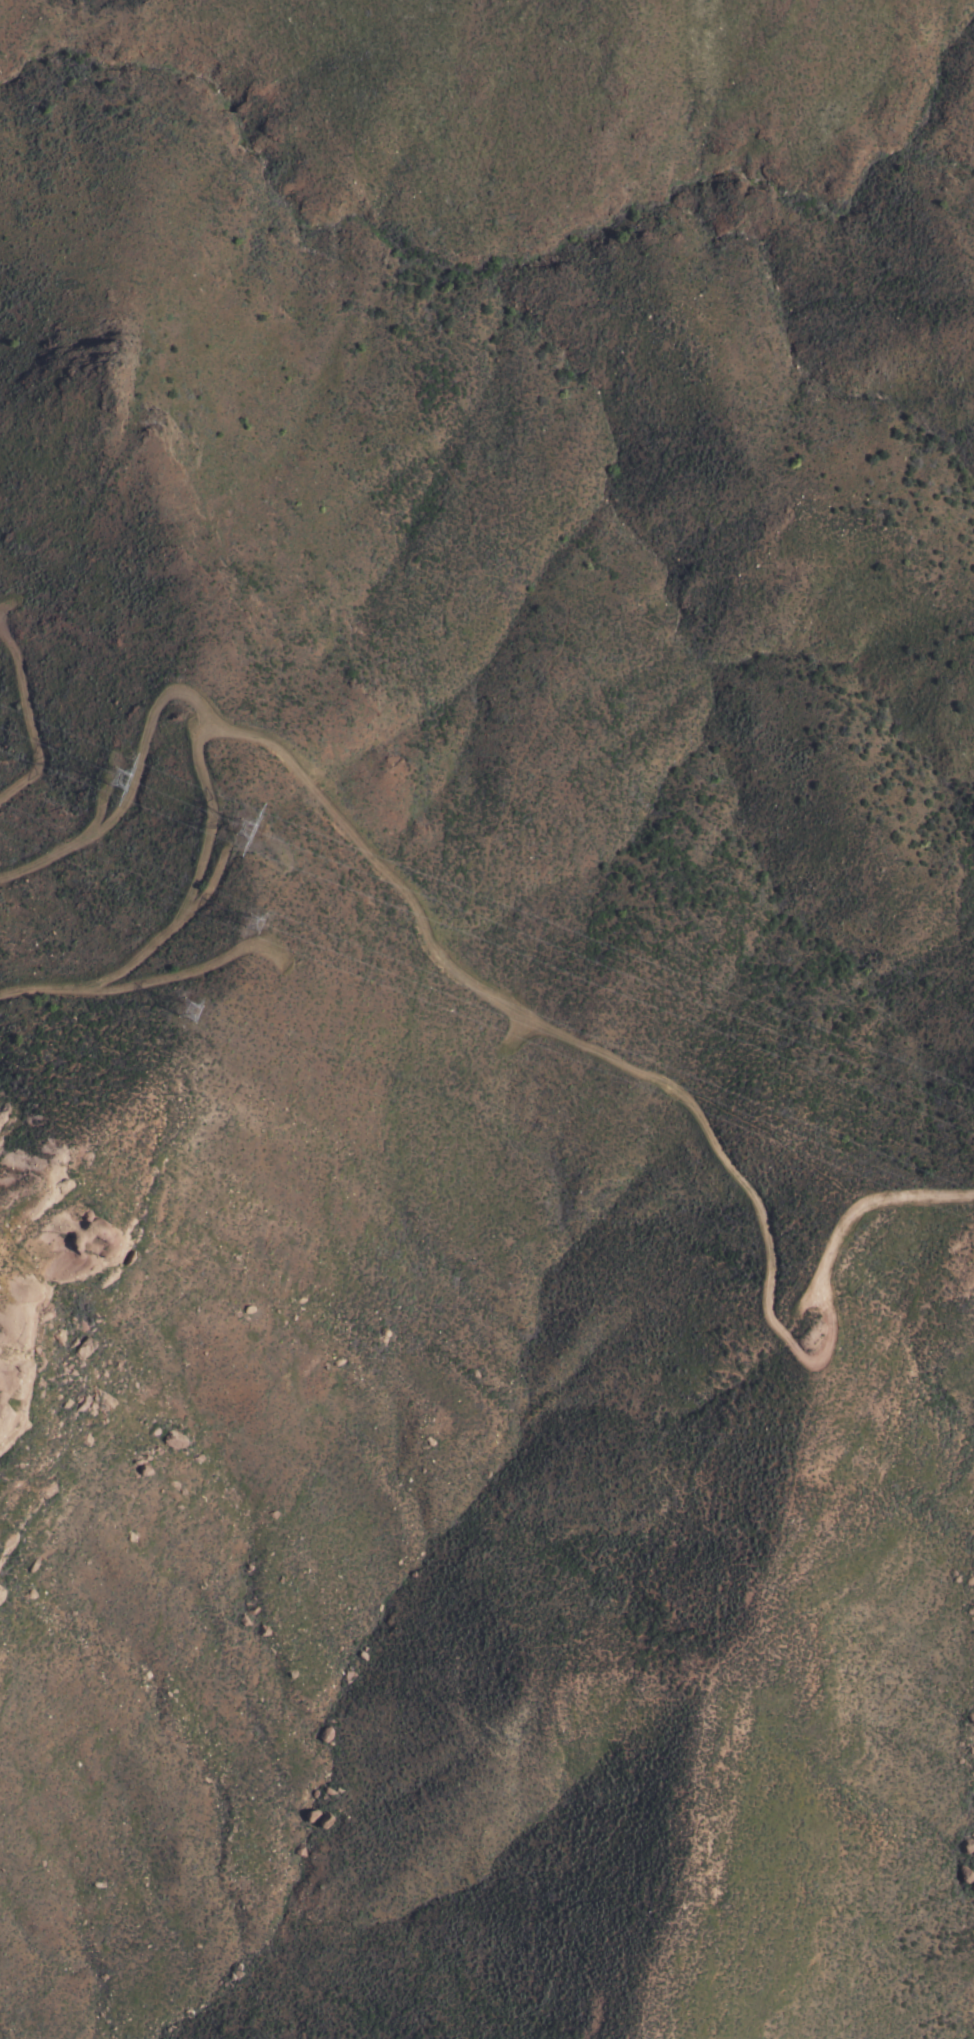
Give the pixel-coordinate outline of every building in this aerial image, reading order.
[(91,1345),(82,1337),(70,1352),(79,1359),(91,1345)] [(179,1448),(183,1438),(165,1432),(161,1442),(179,1448)] [(304,1853),(299,1843),(290,1847),(295,1858),(304,1853)]
